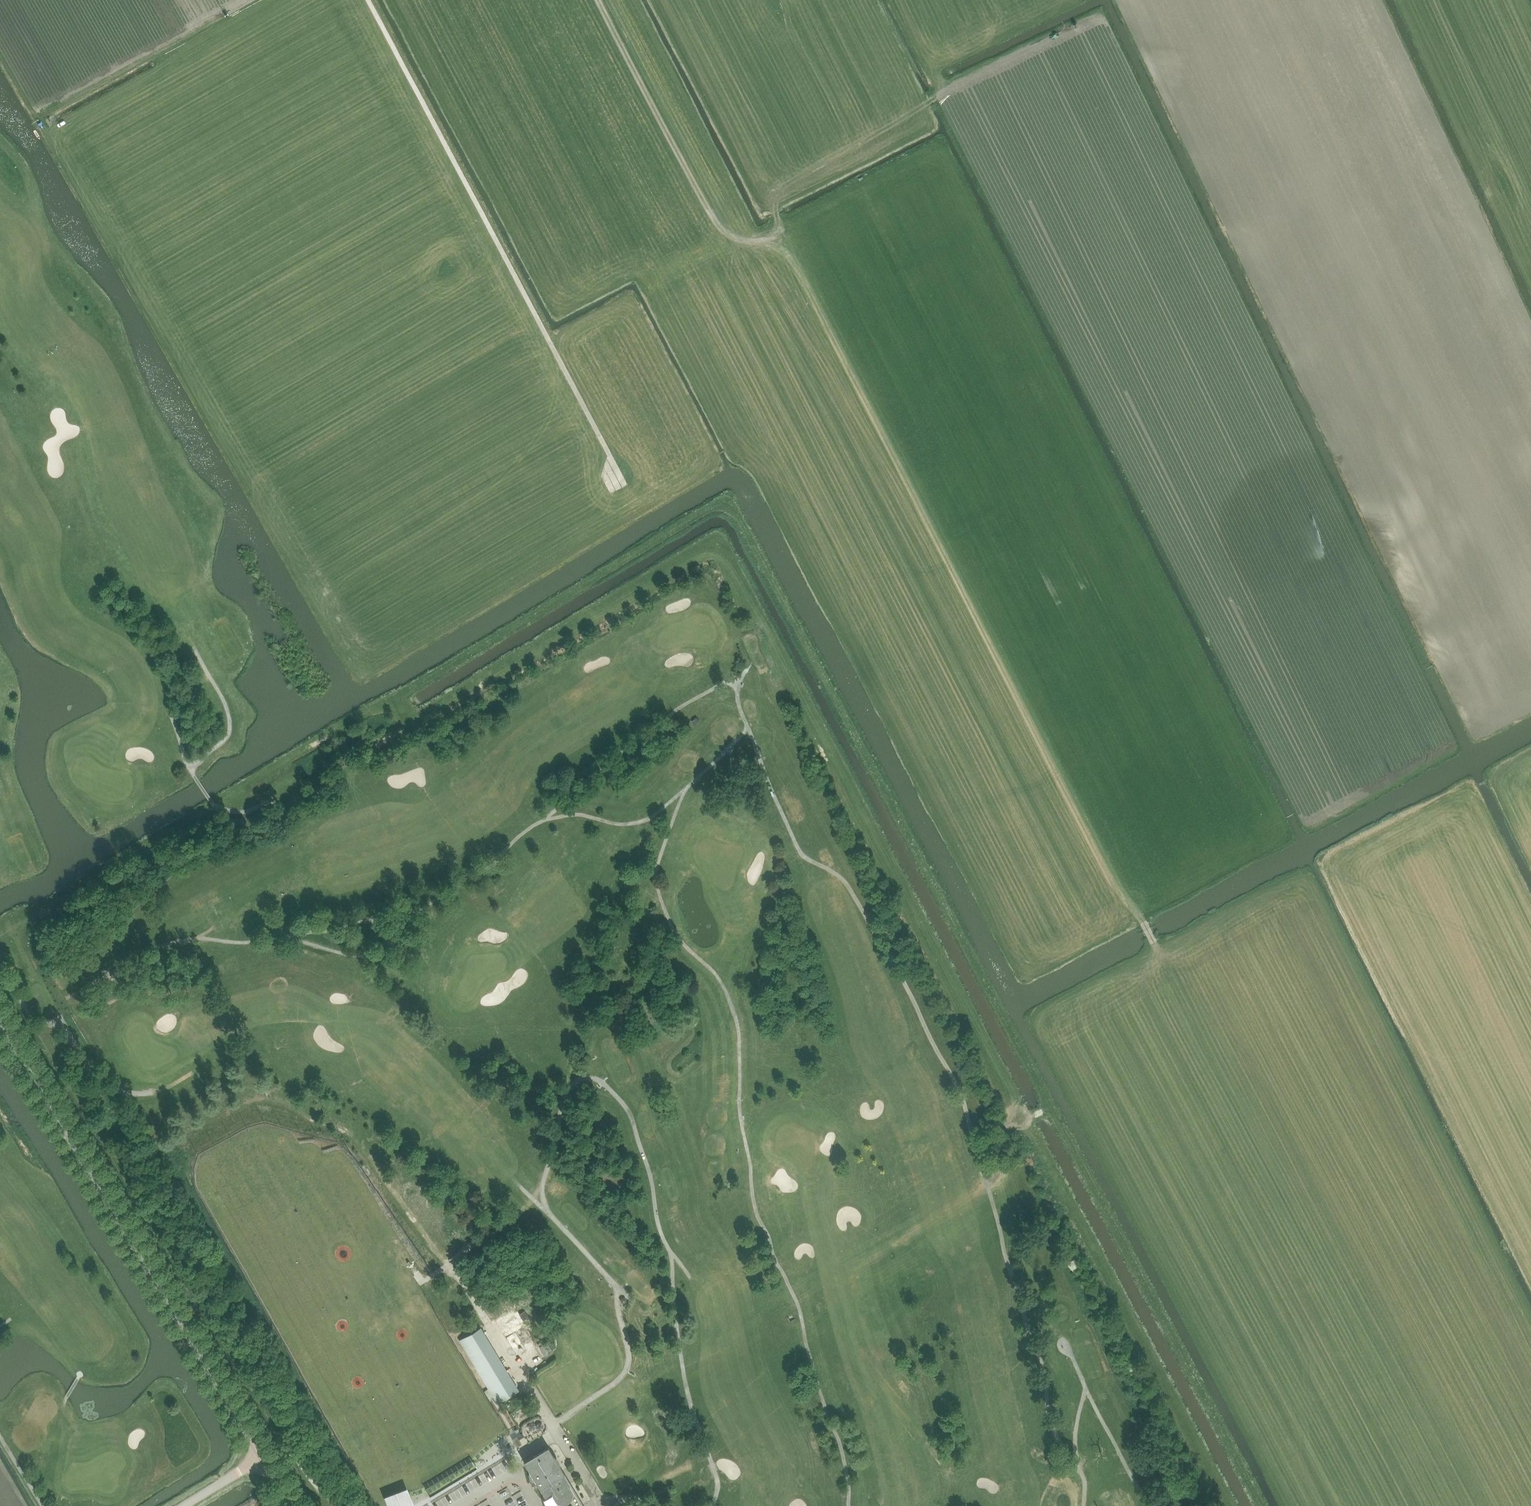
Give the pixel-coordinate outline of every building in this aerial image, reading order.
[(1148,943),(1155,940),(1145,918),(1138,921),(1148,943)] [(522,1301),(535,1295),(533,1291),(520,1296),(522,1301)] [(481,1327),(459,1340),(497,1403),(519,1390),(481,1327)] [(522,1328),(515,1332),(522,1346),(530,1342),(522,1328)] [(516,1446),(521,1443),(516,1436),(512,1438),(516,1446)] [(541,1487),(540,1488),(545,1505),(584,1505),(563,1473),(565,1472),(561,1465),(561,1462),(560,1460),(559,1458),(558,1457),(556,1455),(555,1454),(549,1445),(525,1459),(533,1473),(529,1474),(532,1481),(537,1480),(541,1487)] [(386,1497),(389,1505),(412,1505),(413,1505),(407,1489),(386,1497)] [(500,1499),(506,1497),(504,1491),(497,1493),(500,1499)]
